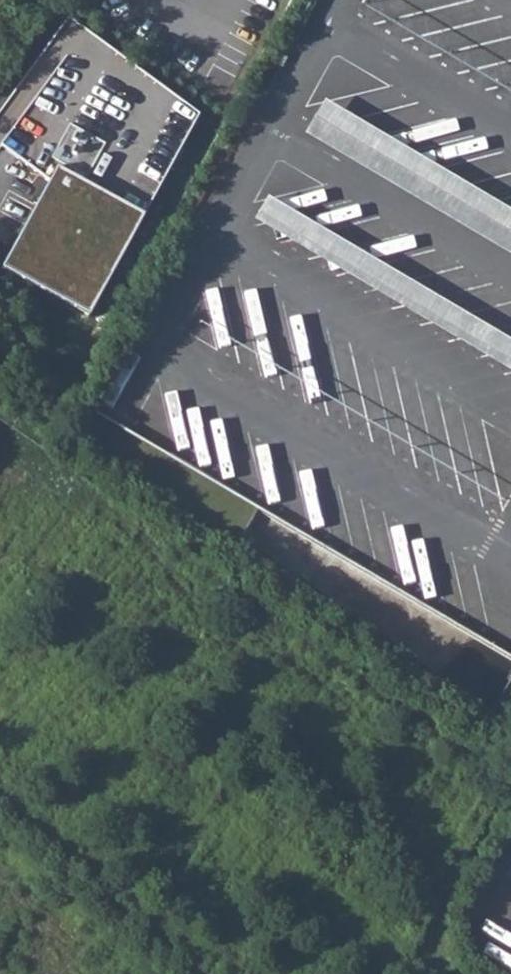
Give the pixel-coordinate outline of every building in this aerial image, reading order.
[(322,101),(302,134),(510,257),(510,212),(322,101)] [(265,198),(252,220),(510,371),(510,342),(265,198)]
